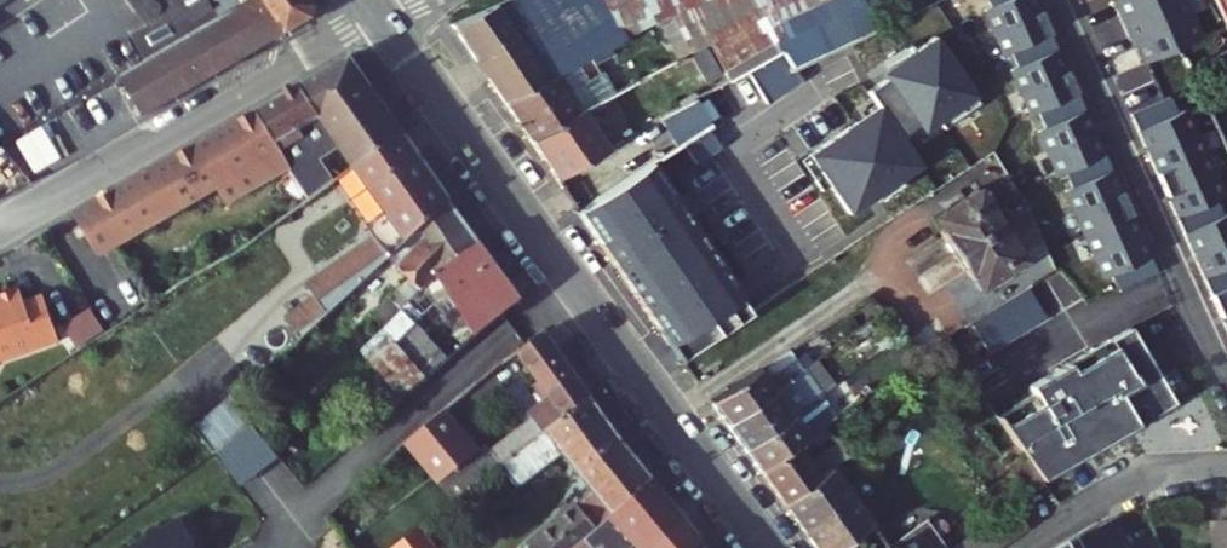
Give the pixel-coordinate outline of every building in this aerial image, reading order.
[(33,0),(0,0),(0,22),(33,0)] [(322,5),(318,0),(253,0),(150,59),(121,76),(141,109),(146,117),(318,14),(322,5)] [(141,8),(149,20),(132,32),(150,59),(253,0),(178,0),(177,1),(172,0),(156,0),(141,8)] [(460,23),(511,99),(561,74),(677,15),(708,0),(514,0),(460,23)] [(749,0),(708,0),(677,15),(686,33),(749,0)] [(696,52),(715,42),(773,11),(767,0),(749,0),(686,33),(696,52)] [(715,42),(736,79),(787,51),(800,71),(881,30),(867,0),(767,0),(773,11),(715,42)] [(999,8),(992,11),(1007,42),(1014,39),(1020,52),(1059,34),(1043,0),(996,0),(999,8)] [(1130,20),(1173,0),(1120,0),(1130,20)] [(1130,20),(1139,41),(1145,39),(1155,61),(1211,35),(1200,12),(1197,13),(1191,0),(1173,0),(1130,20)] [(952,107),(976,91),(934,31),(915,45),(919,51),(868,87),(879,103),(884,110),(862,125),(857,118),(810,152),(823,171),(816,177),(823,187),(831,182),(851,210),(871,197),(867,191),(918,155),(907,140),(916,133),(911,126),(935,109),(940,116),(945,124),(957,115),(952,107)] [(1035,101),(1042,98),(1048,112),(1087,93),(1059,34),(1020,52),(1027,67),(1020,71),(1035,101)] [(1014,39),(1007,42),(1013,55),(1020,52),(1014,39)] [(413,133),(356,53),(83,213),(110,254),(223,188),(235,209),(298,172),(314,199),(348,176),(334,156),(348,148),(363,166),(413,133)] [(608,74),(616,70),(611,62),(603,66),(608,74)] [(608,74),(603,66),(591,73),(596,80),(608,74)] [(600,86),(619,76),(616,70),(608,74),(596,80),(600,86)] [(574,92),(561,74),(511,99),(524,119),(574,92)] [(574,92),(524,119),(536,138),(586,111),(574,92)] [(1063,162),(1070,159),(1077,172),(1115,154),(1087,93),(1048,112),(1056,128),(1049,131),(1063,162)] [(1140,113),(1168,173),(1206,155),(1200,142),(1207,139),(1193,108),(1186,112),(1178,95),(1140,113)] [(715,120),(702,98),(666,117),(680,142),(690,136),(692,138),(705,129),(704,127),(715,120)] [(1042,98),(1035,101),(1041,115),(1048,112),(1042,98)] [(586,111),(536,138),(562,177),(611,149),(586,111)] [(427,224),(458,196),(413,133),(363,166),(399,223),(314,285),(322,297),(292,316),(306,340),(418,233),(427,224)] [(4,143),(0,139),(0,165),(13,154),(4,143)] [(1219,164),(1207,139),(1200,142),(1212,168),(1219,164)] [(1115,154),(1077,172),(1084,187),(1077,191),(1091,221),(1098,218),(1104,231),(1143,214),(1115,154)] [(1168,173),(1195,231),(1226,216),(1226,200),(1226,199),(1226,198),(1226,181),(1219,164),(1212,168),(1206,155),(1168,173)] [(1070,159),(1063,162),(1069,175),(1077,172),(1070,159)] [(642,169),(582,206),(616,257),(669,331),(729,288),(722,279),(698,244),(706,239),(672,192),(663,198),(642,169)] [(1004,216),(985,188),(947,211),(954,221),(948,225),(960,244),(1004,216)] [(444,276),(490,241),(458,196),(427,224),(435,232),(425,243),(405,264),(429,289),(431,287),(444,276)] [(1143,214),(1104,231),(1110,243),(1103,246),(1117,277),(1124,274),(1131,290),(1170,272),(1143,214)] [(990,278),(1029,254),(1004,216),(960,244),(978,271),(984,267),(990,278)] [(1195,231),(1223,292),(1226,290),(1226,216),(1195,231)] [(1098,218),(1091,221),(1097,235),(1104,231),(1098,218)] [(435,232),(427,224),(418,233),(425,243),(435,232)] [(1097,235),(1103,246),(1110,243),(1104,231),(1097,235)] [(698,244),(722,279),(728,275),(730,273),(706,239),(698,244)] [(446,306),(504,260),(490,241),(444,276),(431,287),(446,306)] [(483,334),(530,296),(504,260),(446,306),(462,328),(471,321),(483,334)] [(722,279),(729,288),(669,331),(688,357),(754,312),(728,275),(722,279)] [(67,342),(51,295),(34,301),(29,286),(3,295),(6,304),(0,306),(0,361),(9,358),(10,360),(67,342)] [(420,297),(413,304),(411,305),(426,322),(435,315),(420,297)] [(426,322),(411,305),(390,327),(430,379),(453,360),(426,322)] [(94,309),(64,320),(74,346),(104,335),(94,309)] [(430,379),(390,327),(368,349),(407,399),(430,379)] [(1055,404),(1017,427),(1033,450),(1056,481),(1057,482),(1189,402),(1144,327),(1044,387),(1049,395),(1055,404)] [(570,414),(599,392),(553,328),(522,354),(545,382),(570,414)] [(789,361),(784,353),(766,366),(718,399),(734,421),(812,367),(802,353),(789,361)] [(794,397),(820,379),(812,367),(734,421),(740,430),(751,444),(802,408),(794,397)] [(497,448),(508,463),(534,443),(570,414),(545,382),(536,388),(547,402),(533,412),(537,418),(497,448)] [(613,416),(615,415),(599,392),(570,414),(534,443),(549,462),(567,449),(613,416)] [(1010,419),(1017,427),(1055,404),(1049,395),(1010,419)] [(208,425),(226,449),(262,423),(242,400),(208,425)] [(836,400),(809,418),(802,408),(751,444),(767,466),(806,438),(844,412),(836,400)] [(453,407),(415,440),(441,473),(447,479),(487,449),(453,407)] [(661,475),(613,416),(567,449),(601,488),(532,540),(534,543),(530,547),(579,547),(661,475)] [(857,451),(840,428),(831,434),(849,457),(857,451)] [(849,457),(831,434),(812,447),(829,471),(841,462),(849,457)] [(829,471),(812,447),(806,438),(767,466),(791,499),(829,471)] [(441,473),(356,542),(361,547),(399,547),(430,524),(460,501),(492,476),(502,468),(508,463),(497,448),(493,444),(487,449),(447,479),(441,473)] [(1056,481),(1033,450),(1018,461),(1040,491),(1056,481)] [(857,451),(849,457),(870,485),(878,479),(857,451)] [(858,493),(862,491),(841,462),(829,471),(791,499),(811,527),(858,493)] [(516,486),(502,468),(492,476),(504,490),(507,493),(516,486)] [(686,505),(661,475),(579,547),(597,547),(599,546),(604,545),(629,524),(644,541),(686,505)] [(504,490),(492,476),(460,501),(471,515),(504,490)] [(858,493),(811,527),(827,547),(893,547),(897,545),(858,493)] [(935,518),(897,545),(893,547),(1002,547),(1036,524),(1020,501),(955,547),(935,518)] [(712,538),(686,505),(644,541),(646,543),(639,547),(699,547),(712,538)] [(147,547),(205,547),(206,547),(191,522),(169,535),(161,533),(153,537),(151,546),(147,547)] [(430,524),(399,547),(400,547),(449,547),(430,524)] [(1058,547),(1099,547),(1090,529),(1084,532),(1058,547)] [(712,538),(699,547),(720,547),(712,538)]
